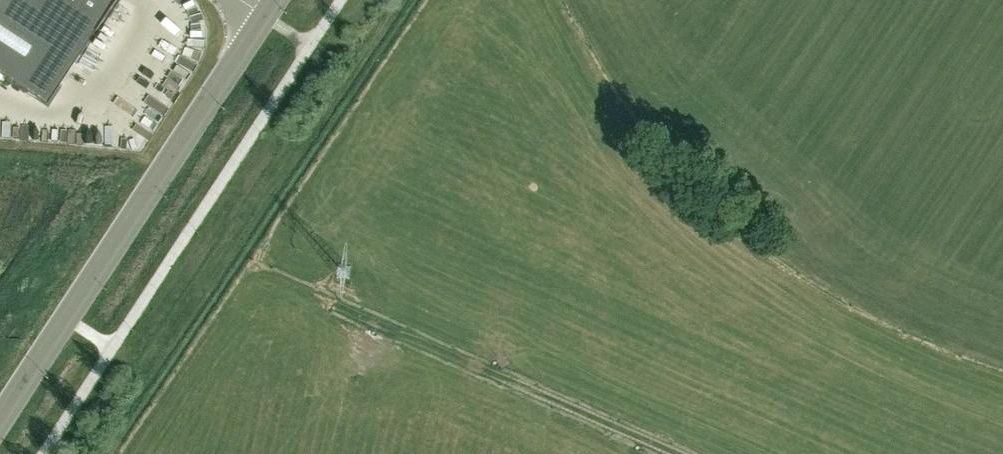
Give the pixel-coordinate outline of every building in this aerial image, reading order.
[(48,105),(117,0),(0,0),(0,73),(48,105)]
